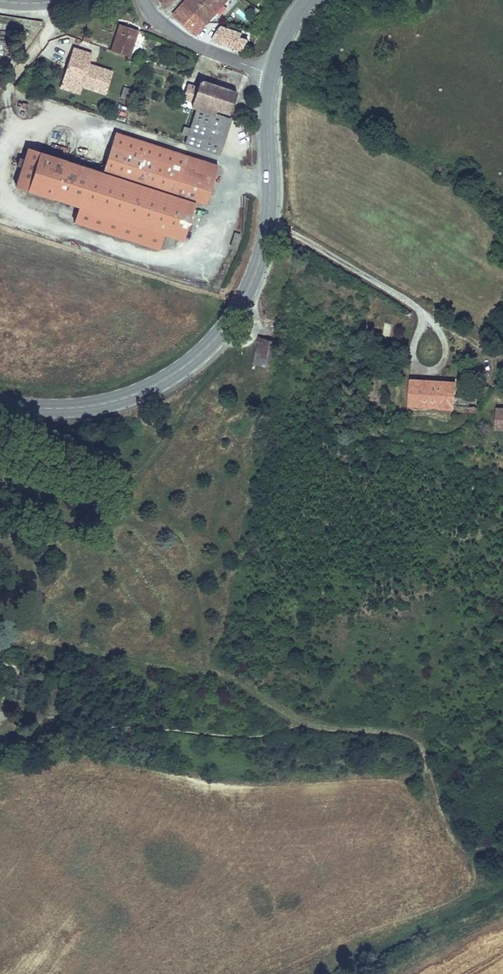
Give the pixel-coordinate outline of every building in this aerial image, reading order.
[(183,9),(206,29),(232,0),(191,0),(183,9)] [(174,19),(196,39),(206,29),(183,9),(174,19)] [(138,30),(119,24),(111,50),(131,56),(139,30),(138,30)] [(247,55),(250,52),(222,35),(219,40),(215,45),(236,53),(240,49),(247,55)] [(109,49),(91,42),(89,46),(108,53),(109,49)] [(113,71),(92,65),(96,55),(76,49),(66,80),(81,85),(106,93),(113,71)] [(81,85),(66,80),(64,88),(79,92),(81,85)] [(197,110),(231,121),(239,96),(201,84),(193,109),(197,110)] [(134,104),(137,94),(123,89),(120,99),(134,104)] [(186,146),(220,157),(231,121),(197,110),(191,131),(188,139),(186,146)] [(188,139),(191,131),(184,129),(181,137),(188,139)] [(206,206),(218,167),(118,136),(104,179),(99,177),(100,173),(33,151),(30,159),(25,158),(22,169),(27,170),(22,186),(78,203),(72,221),(159,248),(164,232),(184,238),(195,203),(206,206)] [(236,250),(240,238),(235,236),(231,249),(236,250)] [(273,371),(279,343),(260,339),(254,367),(273,371)] [(413,385),(411,410),(456,412),(456,381),(441,381),(441,386),(413,385)] [(493,415),(492,435),(502,435),(502,415),(493,415)]
